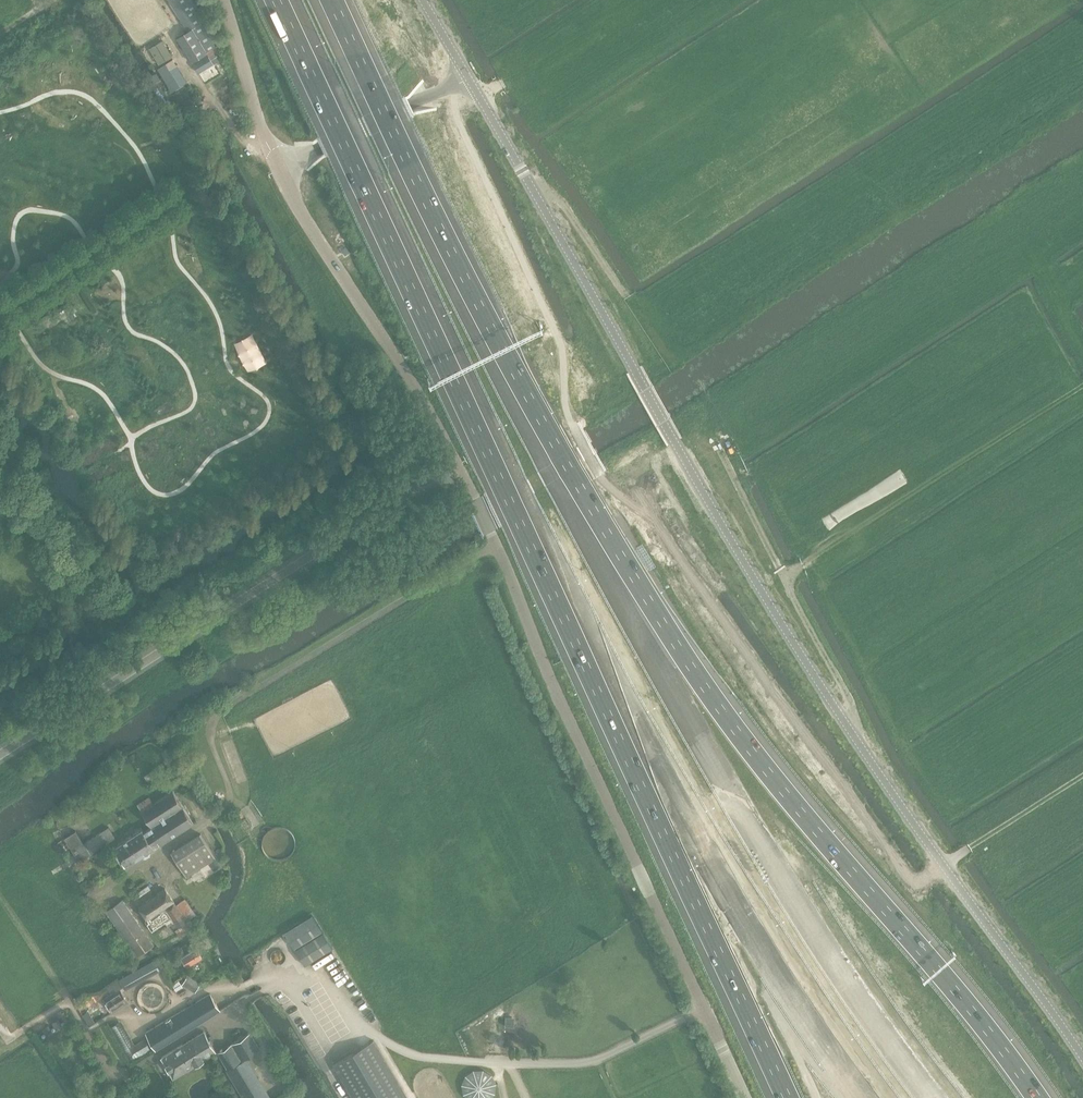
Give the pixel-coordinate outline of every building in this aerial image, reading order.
[(210,80),(220,74),(214,63),(219,60),(213,51),(217,49),(201,22),(202,22),(194,9),(197,8),(192,0),(168,0),(188,31),(177,37),(192,62),(207,53),(208,54),(193,63),(205,83),(210,80)] [(150,48),(159,64),(172,56),(164,41),(150,48)] [(170,69),(166,63),(161,66),(158,68),(172,92),(187,82),(176,65),(170,69)] [(157,73),(150,77),(154,83),(160,80),(157,73)] [(189,719),(169,732),(172,736),(189,726),(188,725),(191,723),(189,719)] [(151,827),(144,832),(154,848),(193,823),(173,791),(153,804),(149,798),(137,805),(151,827)] [(294,846),(294,842),(294,839),(293,835),(291,832),(289,830),(287,827),(283,826),(280,825),(277,824),(273,825),(270,826),(267,827),(264,830),(262,832),(260,835),(259,839),(259,842),(259,846),(260,849),(262,852),(264,855),(267,857),(270,859),(273,860),(277,860),(280,860),(283,859),(287,857),(289,855),(291,852),(293,849),(294,846)] [(65,838),(80,861),(115,838),(109,827),(84,843),(76,831),(65,838)] [(142,829),(114,847),(126,866),(141,856),(146,857),(150,854),(151,850),(154,848),(144,832),(142,829)] [(170,852),(185,876),(215,856),(200,833),(170,852)] [(217,859),(200,870),(205,878),(222,867),(217,859)] [(191,926),(187,920),(177,904),(176,905),(165,889),(139,907),(147,919),(145,921),(152,931),(165,921),(168,926),(171,923),(179,934),(191,926)] [(106,911),(137,956),(154,945),(122,899),(106,911)] [(196,915),(185,899),(177,904),(187,920),(196,915)] [(285,933),(294,948),(322,931),(313,915),(285,933)] [(295,950),(305,965),(333,948),(323,932),(295,950)] [(202,958),(193,943),(188,946),(187,944),(176,951),(186,968),(202,958)] [(333,948),(305,965),(313,979),(341,962),(333,948)] [(122,986),(157,966),(153,960),(122,978),(119,980),(122,986)] [(200,983),(188,976),(184,983),(196,990),(200,983)] [(119,980),(108,987),(111,993),(104,998),(103,998),(113,1012),(129,1002),(120,988),(123,986),(122,986),(119,980)] [(210,994),(146,1032),(157,1049),(220,1011),(210,994)] [(41,1031),(43,1034),(43,1035),(42,1036),(42,1037),(43,1037),(44,1037),(53,1031),(54,1032),(55,1031),(56,1031),(56,1030),(56,1029),(63,1025),(65,1024),(65,1023),(65,1022),(64,1022),(64,1021),(63,1022),(62,1022),(60,1019),(53,1024),(54,1026),(51,1028),(49,1026),(41,1031)] [(133,1052),(117,1023),(111,1027),(131,1061),(151,1049),(147,1043),(133,1052)] [(204,1032),(161,1058),(173,1077),(185,1070),(188,1072),(193,1069),(193,1066),(216,1051),(204,1032)] [(250,1033),(218,1052),(227,1068),(260,1048),(250,1033)] [(333,1064),(353,1097),(407,1097),(373,1040),(333,1064)] [(249,1055),(268,1090),(281,1082),(262,1048),(249,1055)] [(246,1058),(227,1070),(244,1097),(271,1097),(246,1058)] [(465,1097),(496,1097),(496,1071),(465,1071),(465,1097)]
